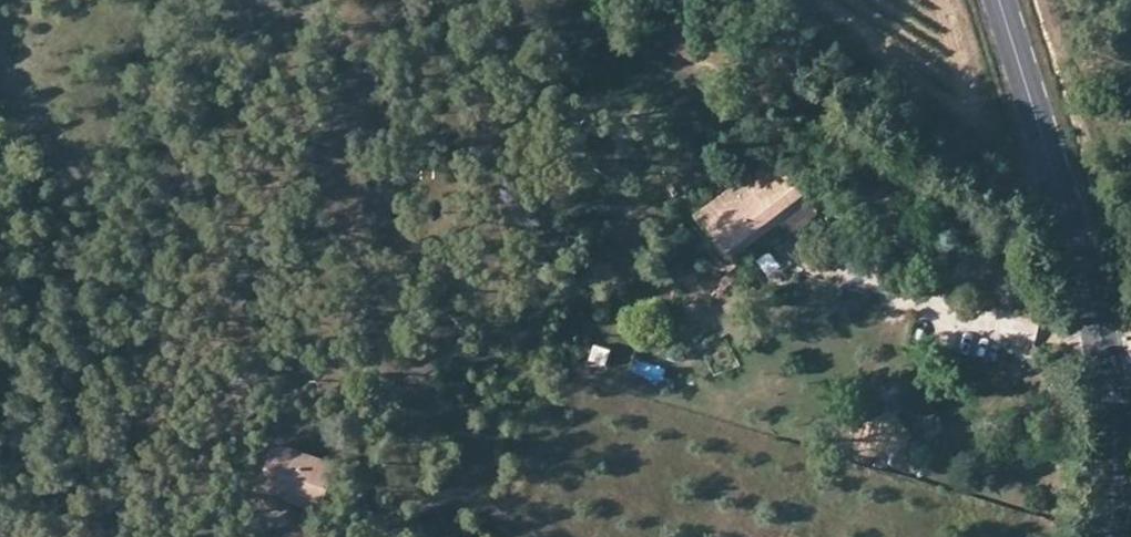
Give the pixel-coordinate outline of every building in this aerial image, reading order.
[(832,199),(799,152),(782,164),(774,153),(694,208),(727,255),(805,201),(813,212),(832,199)] [(592,340),(588,357),(606,361),(609,343),(592,340)] [(275,443),(268,470),(285,475),(279,495),(316,506),(330,459),(275,443)] [(285,475),(268,470),(261,490),(279,495),(285,475)]
